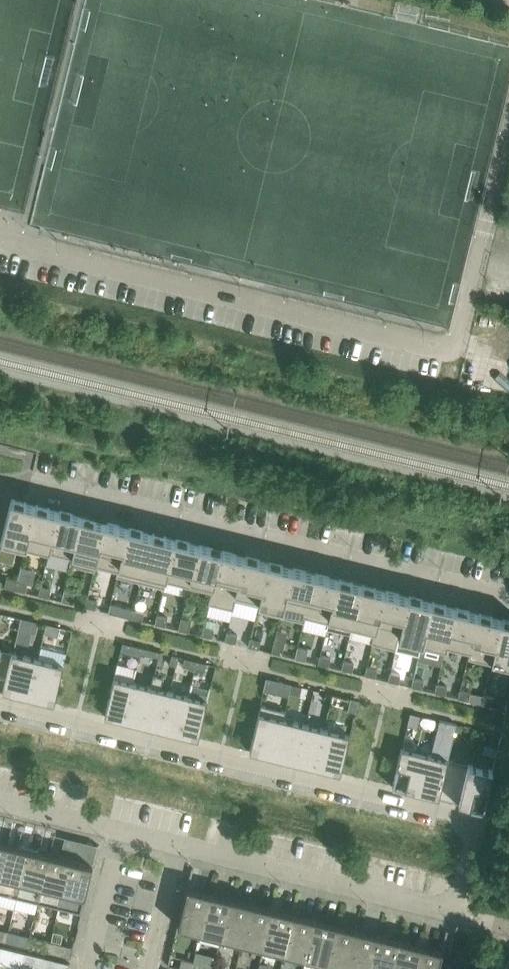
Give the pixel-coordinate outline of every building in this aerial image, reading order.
[(14,498),(11,498),(0,544),(0,546),(24,552),(36,504),(23,501),(24,499),(15,497),(14,499),(14,498)] [(36,504),(24,552),(25,553),(27,543),(49,549),(59,509),(47,506),(47,505),(38,503),(38,504),(36,504)] [(49,549),(46,560),(69,566),(69,564),(70,564),(82,515),(70,512),(70,511),(61,509),(61,510),(59,509),(49,549)] [(94,569),(105,521),(93,518),(93,516),(85,514),(84,516),(82,515),(70,564),(94,569)] [(105,521),(94,569),(95,570),(96,565),(117,570),(116,575),(117,575),(129,526),(116,523),(105,521)] [(140,581),(152,532),(140,529),(140,528),(131,526),(131,527),(129,526),(117,575),(140,581)] [(152,532),(140,581),(164,587),(175,538),(163,535),(163,534),(155,531),(154,533),(152,532)] [(175,538),(164,587),(167,577),(189,583),(199,544),(186,540),(187,539),(178,537),(178,538),(175,538)] [(222,549),(220,549),(220,547),(211,545),(211,547),(199,544),(189,583),(212,588),(212,589),(222,549)] [(234,599),(245,555),(234,552),(222,549),(212,589),(212,588),(208,602),(209,603),(233,609),(235,600),(234,599)] [(248,555),(245,555),(234,599),(235,600),(259,605),(260,600),(259,600),(269,561),(257,558),(257,556),(248,554),(248,555)] [(260,600),(282,606),(292,566),(280,563),(280,562),(271,560),(271,561),(269,561),(259,600),(260,600)] [(305,616),(315,572),(292,566),(282,606),(279,615),(304,621),(306,616),(305,616)] [(329,617),(339,578),(315,572),(305,616),(306,616),(328,622),(329,617)] [(7,577),(5,586),(15,588),(17,580),(7,577)] [(362,584),(350,581),(350,579),(341,577),(341,578),(339,578),(329,617),(328,622),(327,627),(350,633),(362,584)] [(15,588),(25,591),(27,582),(17,580),(15,588)] [(373,643),(386,589),(373,586),(373,585),(364,583),(364,584),(362,584),(350,633),(349,637),(373,643)] [(40,585),(38,594),(49,596),(51,588),(40,585)] [(62,600),(72,602),(75,591),(64,588),(62,600)] [(386,589),(373,643),(396,649),(400,635),(399,634),(409,595),(386,589)] [(399,634),(400,635),(421,640),(423,640),(433,601),(420,598),(420,596),(411,594),(411,595),(409,595),(399,634)] [(87,597),(85,605),(95,608),(97,599),(87,597)] [(434,600),(434,601),(433,601),(423,640),(421,640),(420,645),(445,651),(447,646),(446,646),(456,607),(443,603),(443,602),(434,600)] [(110,602),(108,611),(132,617),(134,608),(110,602)] [(446,646),(447,646),(470,652),(479,612),(466,609),(467,608),(458,606),(458,607),(456,607),(446,646)] [(132,617),(142,619),(144,611),(134,608),(132,617)] [(493,657),(503,618),(490,615),(490,614),(481,611),(481,613),(479,612),(470,652),(493,657)] [(155,622),(165,625),(167,616),(157,614),(155,622)] [(21,617),(19,627),(32,630),(35,630),(37,621),(21,617)] [(178,628),(189,631),(191,619),(181,617),(178,628)] [(504,618),(503,618),(493,657),(508,661),(508,618),(504,617),(504,618)] [(46,623),(44,632),(58,635),(60,626),(46,623)] [(204,625),(201,634),(212,636),(214,628),(204,625)] [(227,631),(225,640),(235,642),(237,634),(227,631)] [(250,637),(248,645),(259,648),(261,639),(250,637)] [(274,640),(271,651),(282,653),(285,642),(274,640)] [(122,641),(120,649),(140,654),(140,652),(142,646),(122,641)] [(38,658),(28,696),(54,703),(54,702),(64,664),(63,664),(66,652),(41,645),(38,658)] [(295,657),(305,659),(308,648),(297,645),(295,657)] [(142,646),(140,652),(159,657),(160,650),(142,646)] [(3,690),(13,651),(0,648),(0,690),(3,690)] [(13,651),(3,690),(28,696),(38,658),(13,651)] [(171,653),(169,663),(176,665),(179,655),(171,653)] [(318,662),(328,665),(331,657),(320,654),(318,662)] [(197,659),(184,656),(182,665),(195,668),(197,659)] [(197,659),(195,668),(204,670),(206,662),(197,659)] [(341,668),(352,671),(354,662),(343,660),(341,668)] [(105,715),(114,717),(124,720),(133,681),(137,667),(117,662),(105,715)] [(367,665),(365,674),(375,676),(377,668),(367,665)] [(388,680),(398,682),(400,674),(390,671),(388,680)] [(151,686),(142,724),(160,729),(170,690),(160,688),(163,676),(153,674),(151,685),(151,686)] [(276,692),(279,679),(266,676),(263,689),(276,692)] [(413,677),(411,685),(422,688),(424,679),(413,677)] [(133,681),(124,720),(133,722),(142,724),(151,686),(151,685),(133,681)] [(188,694),(178,733),(189,736),(198,738),(198,737),(211,686),(209,686),(209,687),(192,683),(192,682),(191,681),(188,694)] [(437,682),(435,691),(445,694),(447,685),(437,682)] [(460,688),(458,697),(468,699),(470,691),(460,688)] [(170,690),(160,729),(170,731),(178,733),(188,694),(170,690)] [(483,694),(481,702),(492,705),(494,696),(483,694)] [(348,709),(356,711),(359,699),(351,697),(348,709)] [(260,704),(250,751),(274,757),(283,718),(284,718),(286,710),(260,704)] [(283,718),(274,757),(297,762),(306,723),(284,718),(283,718)] [(392,785),(438,797),(447,758),(448,758),(457,723),(439,719),(431,754),(402,747),(392,785)] [(306,723),(297,762),(315,767),(324,728),(306,723)] [(324,728),(315,767),(340,773),(350,734),(324,728)] [(447,758),(438,797),(483,808),(493,769),(448,758),(447,758)] [(28,847),(7,842),(5,848),(0,871),(0,892),(17,896),(27,848),(28,847)] [(49,852),(28,847),(27,848),(17,896),(38,901),(47,859),(49,852)] [(69,858),(70,857),(49,852),(47,859),(38,901),(59,906),(69,858)] [(93,863),(92,863),(70,857),(69,858),(59,906),(81,911),(93,863)] [(210,892),(208,891),(197,889),(191,887),(189,886),(187,886),(178,925),(200,931),(210,892)] [(231,897),(229,896),(212,892),(210,892),(200,931),(221,936),(231,897)] [(252,902),(250,901),(231,897),(221,936),(242,941),(252,902)] [(273,907),(271,907),(254,902),(252,902),(242,941),(263,946),(273,907)] [(294,912),(292,912),(275,908),(273,907),(263,946),(284,951),(294,912)] [(315,917),(313,917),(296,913),(294,912),(284,951),(305,957),(315,917)] [(336,923),(334,922),(325,920),(317,918),(315,917),(305,957),(327,962),(336,923)] [(357,928),(355,927),(336,923),(327,962),(348,967),(357,928)] [(6,941),(8,930),(0,928),(0,939),(6,941)] [(376,932),(357,928),(348,967),(356,968),(369,968),(378,933),(376,932)] [(8,930),(6,941),(27,946),(29,935),(8,930)] [(397,938),(380,933),(378,933),(369,968),(392,968),(399,938),(397,938)] [(29,935),(27,946),(48,951),(50,940),(29,935)] [(418,943),(409,940),(401,938),(399,938),(392,968),(414,968),(420,943),(418,943)] [(50,940),(48,951),(70,956),(72,945),(62,943),(53,941),(50,940)] [(439,948),(420,943),(414,968),(438,968),(443,949),(441,948),(439,948)] [(16,949),(14,959),(23,961),(25,952),(16,949)] [(46,957),(25,952),(23,961),(22,963),(43,968),(46,957)] [(187,968),(191,968),(193,960),(181,957),(179,967),(187,968)]
